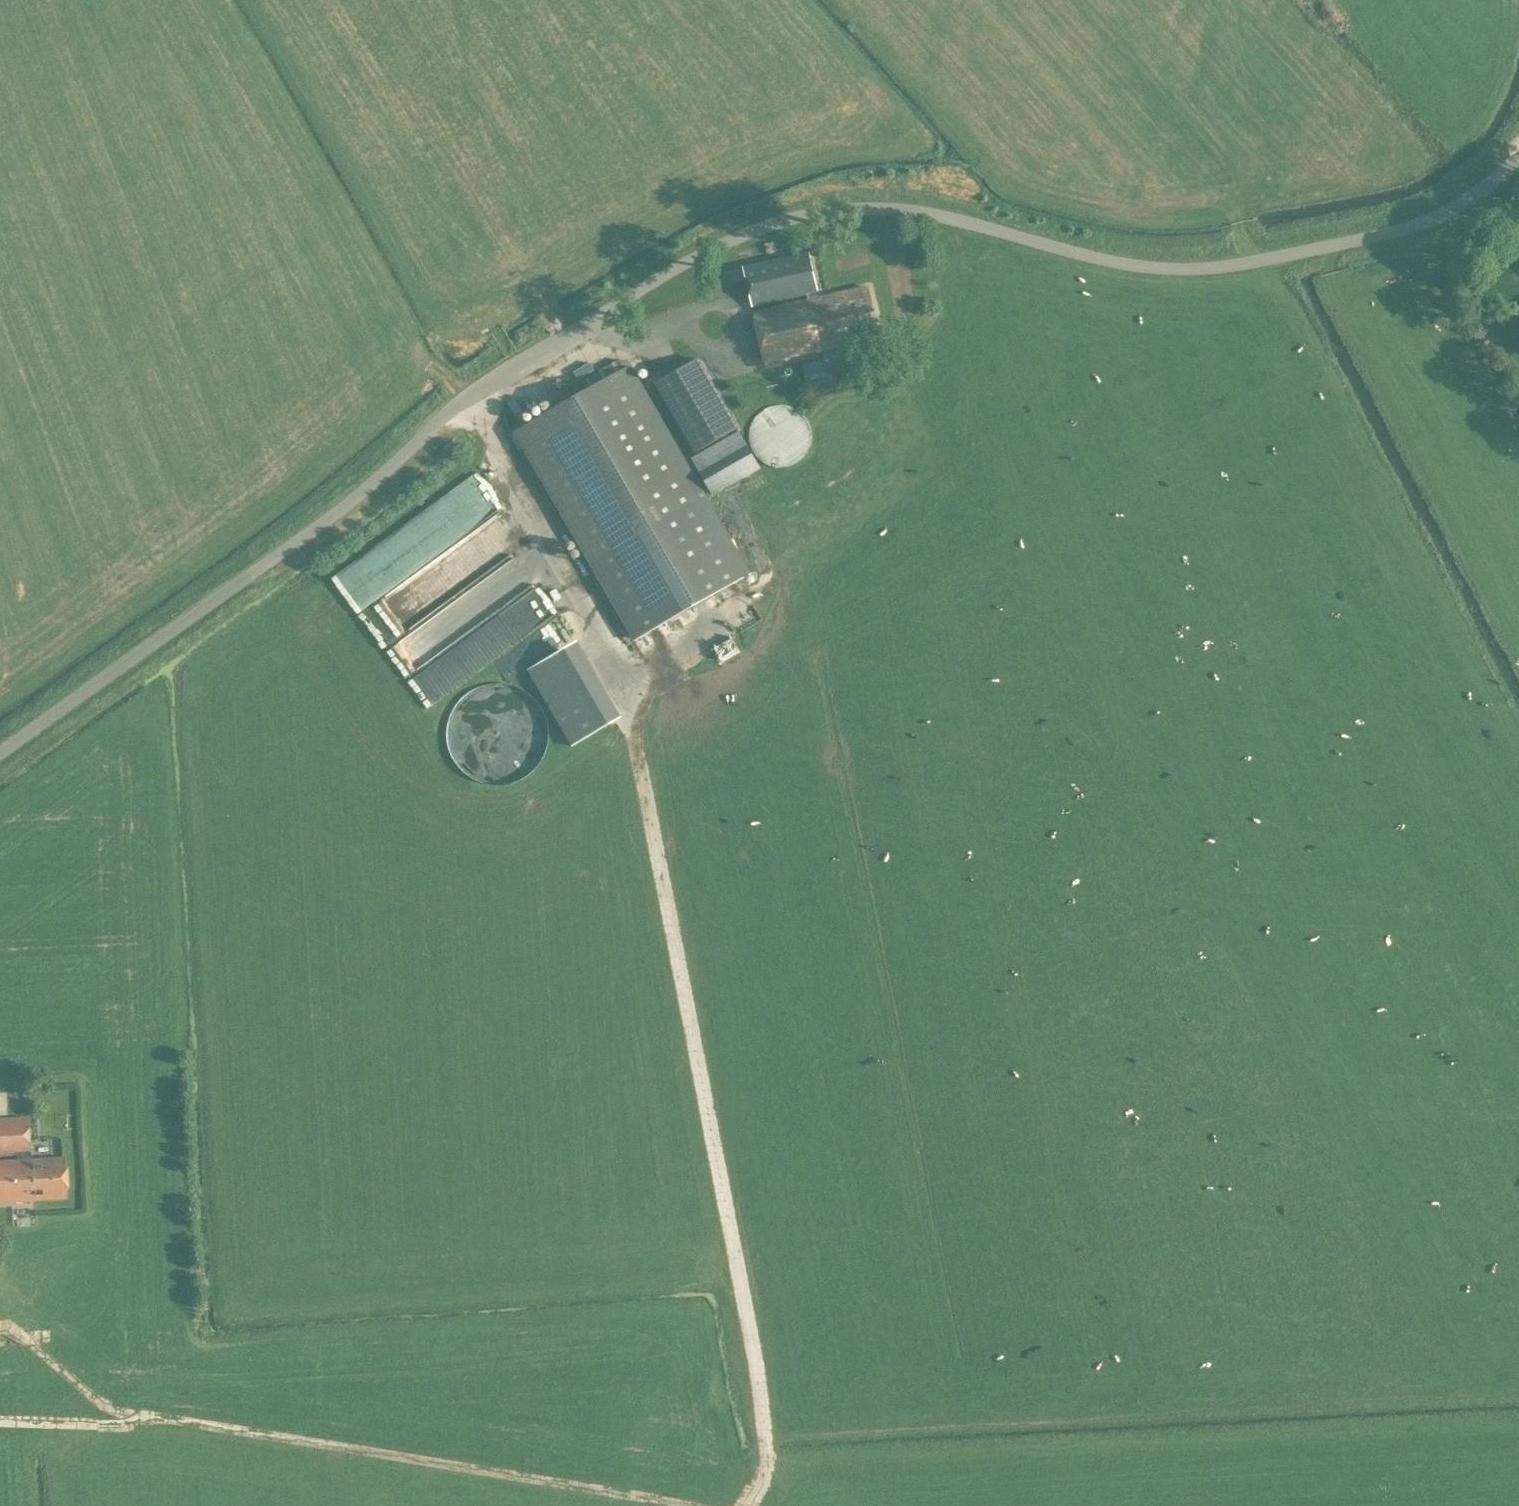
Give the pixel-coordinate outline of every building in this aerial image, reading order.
[(750,310),(761,358),(878,331),(867,283),(817,294),(807,249),(741,264),(750,303),(804,290),(806,297),(750,310)] [(736,424),(695,354),(654,378),(694,448),(736,424)] [(585,386),(515,427),(591,559),(635,634),(693,601),(743,572),(746,570),(626,363),(622,365),(616,355),(580,376),(585,386)] [(710,491),(758,464),(737,427),(689,455),(710,491)] [(605,722),(560,645),(526,665),(570,741),(605,722)] [(63,1195),(61,1154),(28,1156),(27,1146),(25,1114),(0,1115),(0,1151),(14,1151),(14,1157),(0,1157),(0,1198),(63,1195)]
